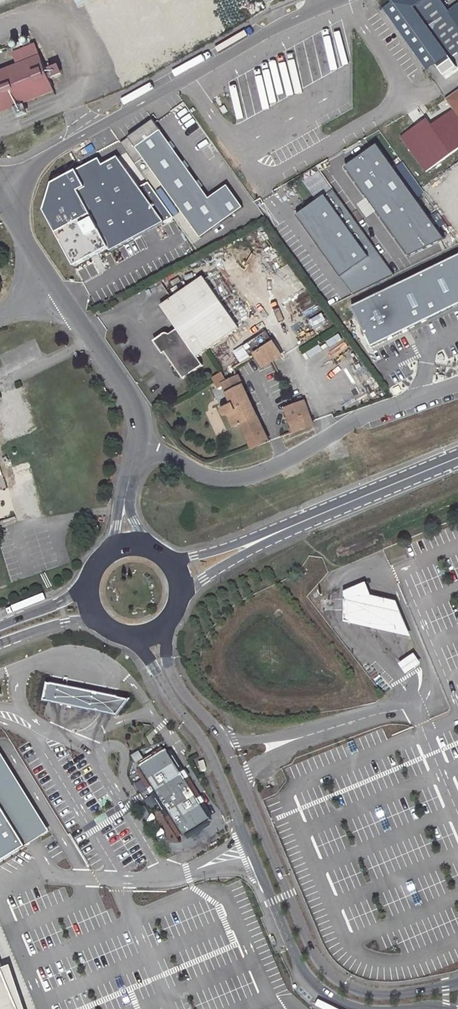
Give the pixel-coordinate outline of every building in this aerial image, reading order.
[(382,8),(427,71),(436,64),(438,67),(451,58),(455,65),(457,63),(457,0),(392,0),(392,1),(382,8)] [(39,60),(35,50),(14,58),(18,69),(39,60)] [(438,67),(441,72),(454,63),(451,58),(438,67)] [(18,69),(0,76),(0,113),(51,92),(39,60),(18,69)] [(446,99),(457,116),(457,90),(446,99)] [(454,110),(432,126),(453,154),(457,150),(457,116),(454,110)] [(432,126),(427,119),(402,138),(428,172),(453,154),(432,126)] [(152,123),(121,145),(136,165),(142,160),(200,240),(242,209),(227,187),(208,201),(152,123)] [(407,257),(440,240),(371,146),(342,167),(407,257)] [(107,253),(170,218),(145,184),(137,190),(114,159),(100,169),(96,163),(50,189),(44,216),(53,238),(71,269),(105,250),(107,253)] [(394,275),(333,190),(296,216),(353,295),(394,275)] [(366,349),(457,306),(457,257),(347,309),(366,349)] [(237,328),(200,275),(170,297),(159,305),(173,327),(158,338),(156,340),(156,342),(163,350),(165,348),(184,377),(201,366),(195,357),(205,350),(237,328)] [(254,355),(273,343),(265,331),(241,346),(249,358),(254,355)] [(281,356),(273,343),(254,355),(261,367),(281,356)] [(213,377),(217,387),(223,384),(222,383),(226,381),(222,373),(213,377)] [(232,404),(241,426),(252,449),(267,443),(236,376),(226,381),(222,383),(223,384),(232,404)] [(286,409),(294,433),(314,425),(305,401),(286,409)] [(241,426),(232,404),(224,408),(223,411),(224,414),(226,416),(229,416),(236,428),(241,426)] [(345,589),(346,620),(410,633),(397,599),(372,594),(367,581),(345,589)] [(421,663),(414,653),(399,663),(406,673),(421,663)] [(130,700),(49,684),(46,700),(119,715),(130,700)] [(168,749),(140,767),(185,838),(213,820),(168,749)] [(27,845),(33,841),(50,831),(0,750),(0,802),(27,845)] [(200,762),(203,771),(208,769),(205,760),(200,762)] [(27,845),(0,802),(0,859),(27,845)] [(0,969),(0,1008),(16,1008),(0,969)]
